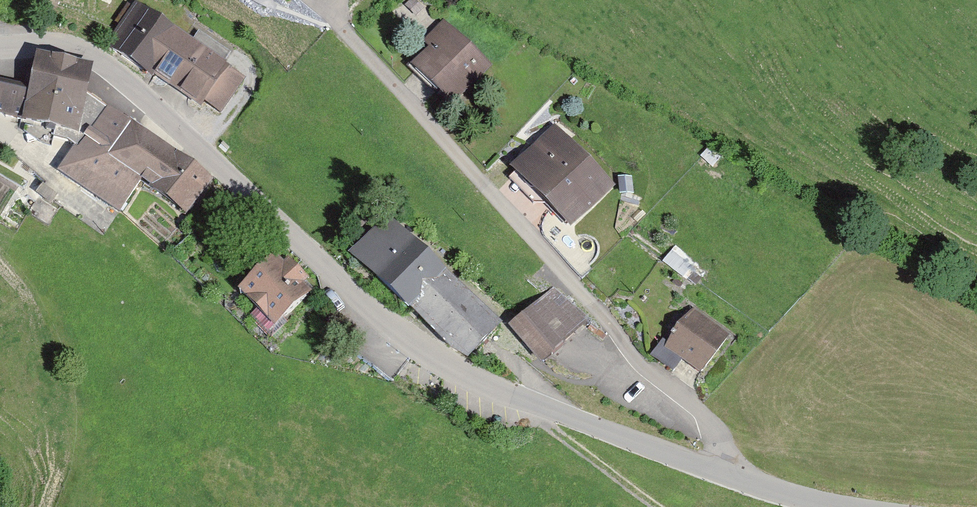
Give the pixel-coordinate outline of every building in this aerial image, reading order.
[(134,12),(110,49),(151,77),(152,75),(176,41),(134,12)] [(416,66),(450,98),(481,66),(447,33),(432,49),(416,66)] [(176,41),(152,75),(197,106),(200,101),(216,112),(239,79),(178,38),(176,41)] [(84,69),(34,58),(30,77),(24,75),(21,88),(0,83),(0,114),(1,115),(52,126),(70,130),(79,91),(84,69)] [(56,171),(116,211),(137,179),(137,180),(160,147),(160,146),(79,91),(70,130),(52,126),(50,137),(64,140),(73,146),(56,171)] [(535,188),(568,222),(604,187),(561,144),(535,170),(526,169),(521,175),(521,183),(526,188),(535,188)] [(181,211),(205,178),(173,155),(173,154),(160,146),(160,147),(137,180),(181,211)] [(407,308),(408,307),(436,276),(383,225),(355,255),(354,256),(376,276),(375,277),(407,308)] [(661,261),(679,275),(686,267),(667,253),(661,261)] [(271,326),(305,293),(297,285),(302,280),(284,262),(279,266),(271,258),(237,291),(271,326)] [(436,276),(408,307),(451,349),(452,348),(466,355),(493,326),(438,274),(436,276)] [(550,289),(517,319),(509,326),(539,360),(548,352),(584,320),(550,289)] [(678,358),(697,371),(723,337),(688,312),(663,346),(659,343),(649,355),(669,370),(678,358)]
